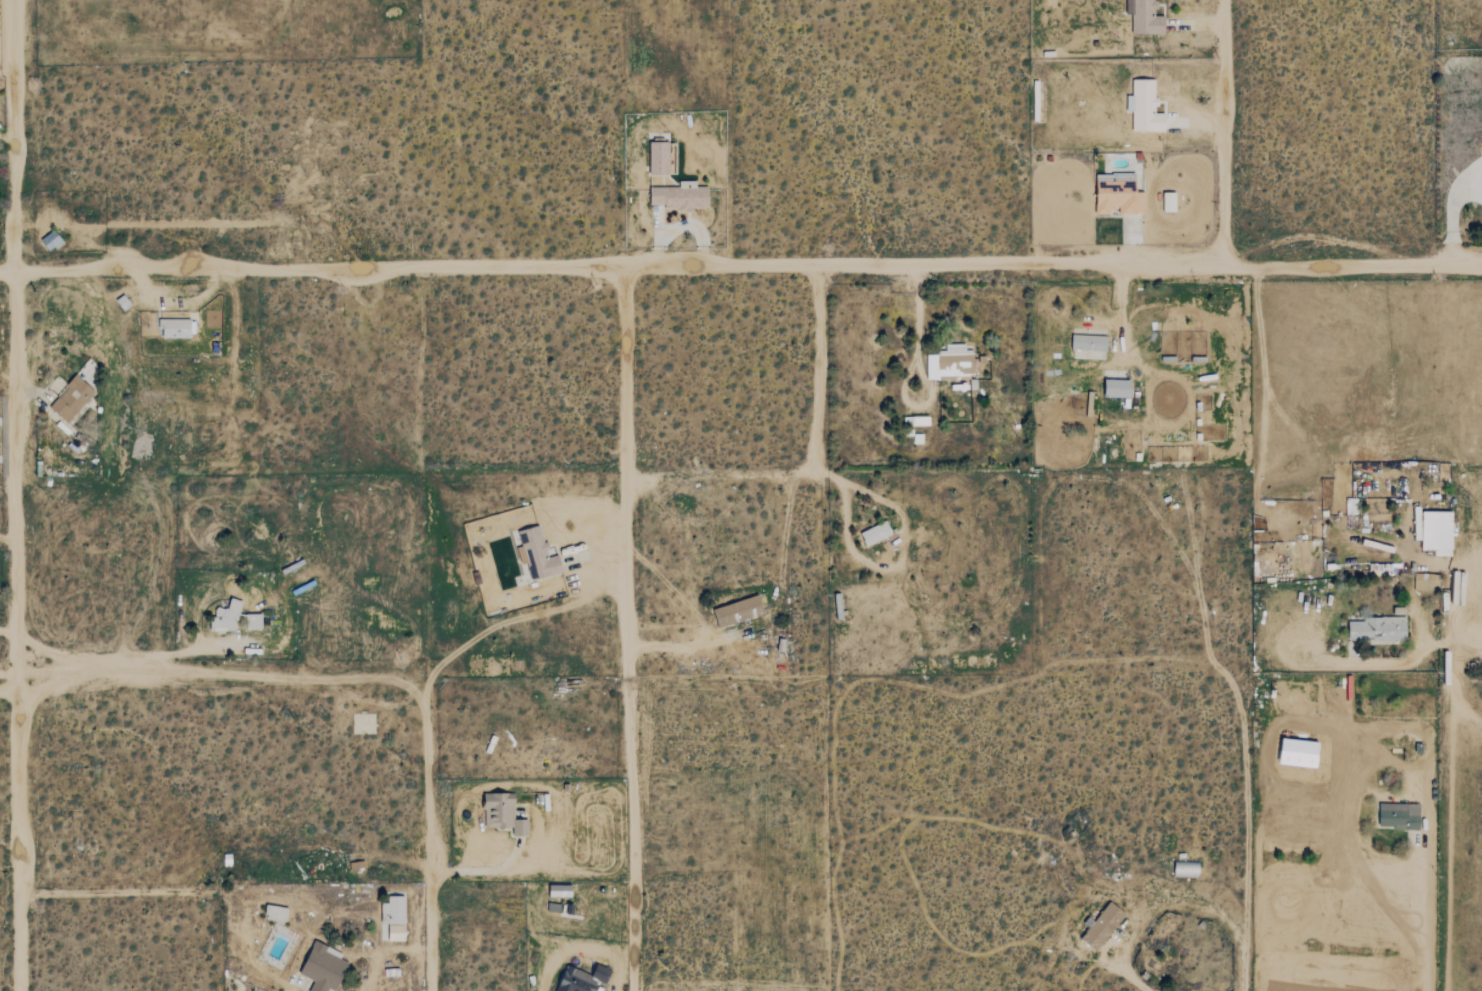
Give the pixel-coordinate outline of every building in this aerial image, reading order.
[(1127,15),(1133,15),(1133,35),(1166,35),(1166,17),(1156,17),(1157,0),(1127,0),(1127,15)] [(1157,80),(1133,80),(1133,95),(1128,95),(1128,112),(1133,112),(1133,131),(1167,131),(1167,114),(1157,113),(1157,80)] [(670,141),(650,142),(651,175),(671,174),(670,141)] [(1147,213),(1146,192),(1138,192),(1138,180),(1098,181),(1098,214),(1117,214),(1147,213)] [(651,208),(695,208),(710,208),(710,188),(651,187),(651,208)] [(1177,192),(1161,193),(1162,212),(1177,212),(1177,192)] [(49,252),(64,242),(55,229),(40,239),(49,252)] [(162,320),(162,338),(194,339),(194,320),(162,320)] [(1108,351),(1108,336),(1073,335),(1072,350),(1108,351)] [(928,355),(929,377),(975,375),(974,351),(967,351),(966,344),(946,345),(947,354),(928,355)] [(49,407),(69,423),(95,391),(76,375),(49,407)] [(1106,397),(1133,397),(1133,380),(1107,380),(1106,397)] [(913,443),(924,443),(924,435),(913,434),(913,443)] [(1357,499),(1346,498),(1346,514),(1357,515),(1357,499)] [(1454,512),(1423,511),(1423,550),(1442,550),(1442,555),(1454,555),(1454,512)] [(866,545),(893,537),(889,522),(861,530),(866,545)] [(532,580),(564,573),(560,556),(550,558),(542,525),(519,531),(523,547),(518,548),(522,564),(528,563),(532,580)] [(715,608),(719,626),(765,615),(761,597),(715,608)] [(238,631),(239,600),(230,599),(230,608),(215,608),(214,630),(238,631)] [(263,629),(262,614),(246,615),(247,629),(263,629)] [(1350,641),(1408,640),(1408,617),(1349,618),(1350,641)] [(485,828),(513,828),(513,837),(524,836),(524,820),(516,820),(516,793),(485,793),(485,828)] [(1421,804),(1380,804),(1380,828),(1421,829),(1421,804)] [(573,886),(550,886),(550,898),(573,898),(573,886)] [(406,896),(389,896),(389,941),(405,941),(406,896)] [(1127,913),(1111,901),(1082,939),(1098,952),(1127,913)] [(287,923),(290,909),(267,905),(265,918),(287,923)] [(348,962),(341,959),(344,952),(314,942),(303,976),(314,980),(311,990),(329,990),(329,989),(334,990),(339,990),(348,962)]
